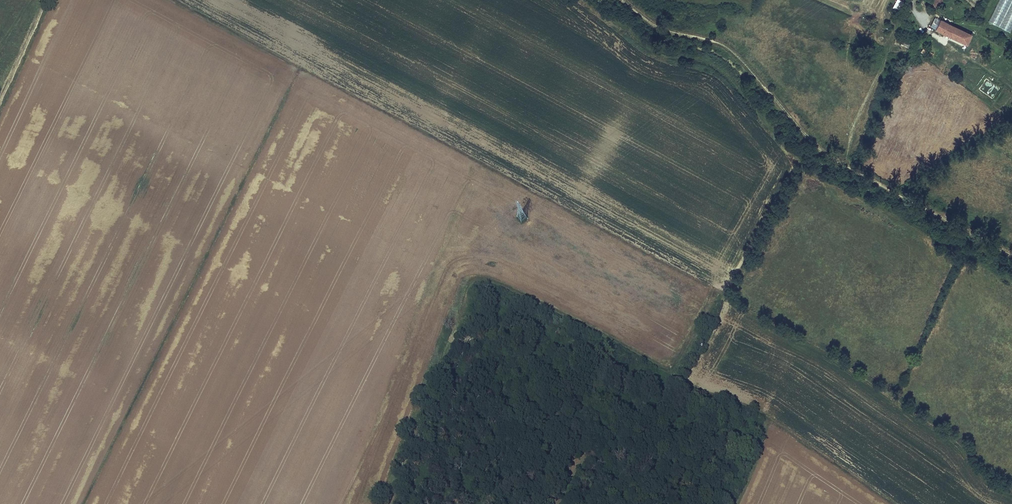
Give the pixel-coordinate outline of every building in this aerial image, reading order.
[(901,0),(896,0),(893,7),(898,8),(901,0)] [(989,22),(1011,32),(1011,0),(999,0),(989,22)] [(944,18),(935,13),(928,26),(954,40),(960,29),(944,22),(944,23),(942,22),(944,18)] [(971,35),(960,29),(954,40),(966,45),(971,35)] [(987,81),(980,90),(992,98),(998,90),(987,81)] [(521,223),(528,219),(522,212),(516,217),(521,223)]
